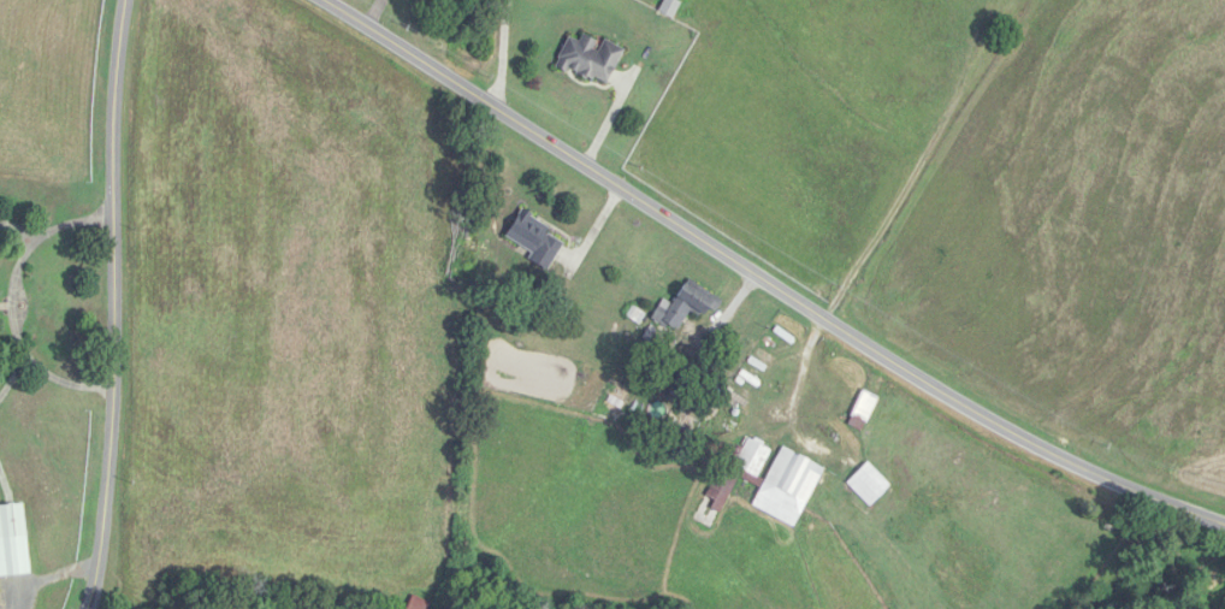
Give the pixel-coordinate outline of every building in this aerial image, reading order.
[(612,85),(626,47),(586,32),(583,40),(570,35),(559,66),(612,85)] [(552,268),(570,239),(524,210),(506,240),(552,268)] [(679,332),(695,308),(712,319),(725,301),(690,279),(674,303),(667,298),(655,316),(679,332)] [(849,424),(865,432),(882,398),(867,390),(849,424)] [(826,466),(782,447),(767,482),(760,478),(773,449),(742,435),(711,508),(724,514),(740,477),(763,486),(754,508),(799,527),(826,466)] [(893,486),(870,463),(849,483),(873,507),(893,486)] [(28,504),(0,506),(0,578),(32,576),(28,504)]
